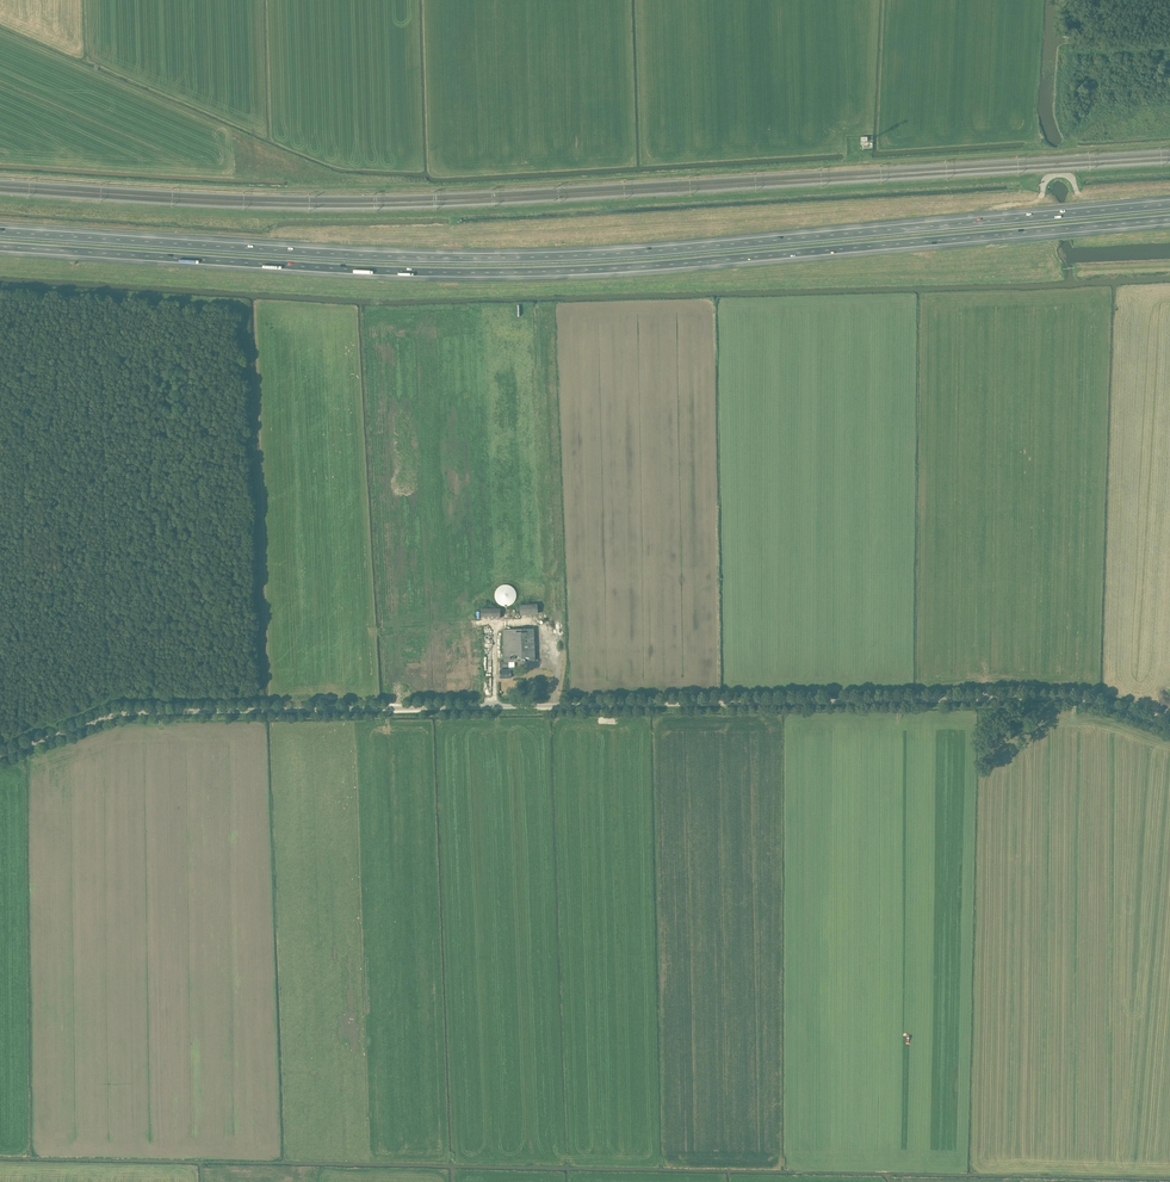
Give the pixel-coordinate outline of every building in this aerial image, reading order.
[(506,606),(509,606),(512,604),(514,602),(516,600),(517,597),(517,594),(516,591),(514,588),(512,586),(509,585),(506,584),(503,585),(500,586),(497,588),(496,591),(495,594),(495,597),(496,600),(498,603),(500,605),(503,606),(506,606)] [(539,614),(538,603),(520,605),(520,615),(539,614)] [(500,618),(501,608),(481,608),(481,618),(500,618)] [(500,661),(500,670),(500,678),(511,677),(511,669),(509,669),(509,662),(536,661),(534,628),(503,629),(504,661),(500,661)]
